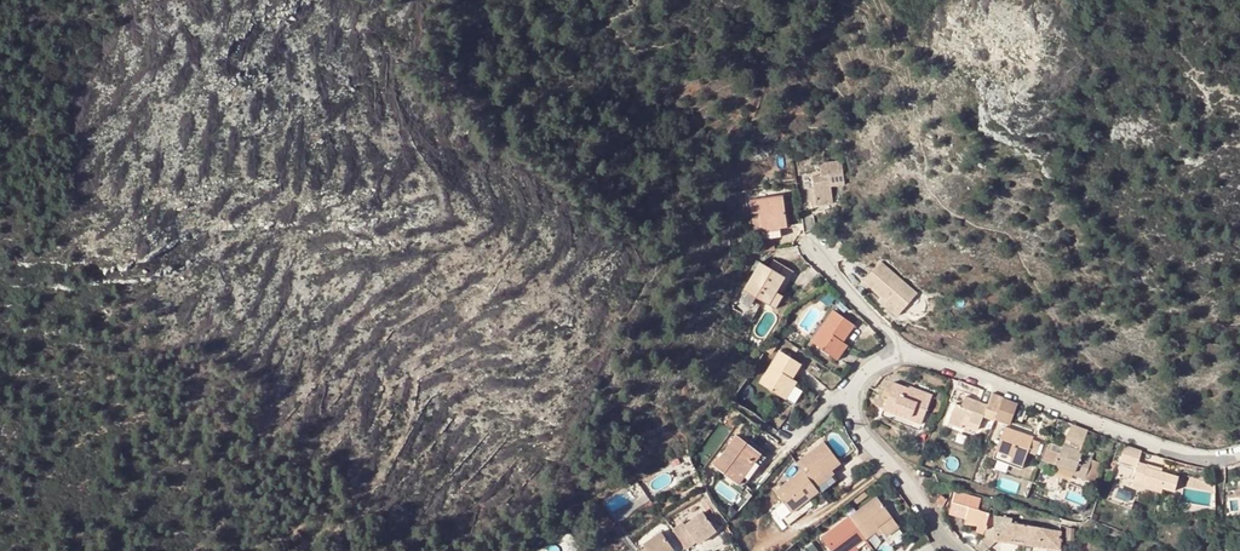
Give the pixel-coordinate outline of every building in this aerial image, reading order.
[(845,185),(842,160),(820,163),(821,175),(812,177),(814,187),(816,206),(833,203),(832,193),(831,186),(838,185),(845,185)] [(783,195),(750,200),(751,214),(759,213),(761,229),(765,252),(776,250),(774,238),(781,237),(780,228),(787,227),(783,195)] [(814,221),(813,212),(801,214),(804,231),(804,232),(810,231),(815,230),(814,221)] [(761,229),(759,213),(751,214),(754,230),(761,229)] [(794,271),(774,260),(770,267),(761,262),(744,291),(768,305),(785,276),(789,279),(794,271)] [(917,294),(880,262),(864,281),(882,297),(886,301),(884,304),(898,316),(917,294)] [(782,295),(780,294),(789,279),(785,276),(768,305),(774,309),(782,295)] [(855,325),(833,310),(811,342),(833,357),(843,342),(855,325)] [(777,344),(771,341),(764,351),(770,355),(777,344)] [(848,345),(843,342),(833,357),(838,360),(848,345)] [(802,364),(779,350),(759,383),(781,397),(791,382),(802,364)] [(795,384),(791,382),(781,397),(786,400),(795,384)] [(909,387),(894,382),(883,409),(893,413),(894,409),(911,416),(910,420),(921,424),(933,395),(910,386),(909,387)] [(988,405),(965,396),(961,406),(955,403),(948,423),(961,428),(963,425),(967,416),(971,417),(969,421),(980,425),(983,416),(994,421),(1003,397),(992,393),(988,405)] [(1019,403),(1003,397),(995,419),(1010,424),(1019,403)] [(911,416),(894,409),(893,413),(910,420),(911,416)] [(980,425),(969,421),(971,417),(967,416),(963,425),(978,430),(980,425)] [(1088,430),(1072,424),(1066,439),(1082,446),(1088,430)] [(1033,437),(1004,427),(993,458),(1022,469),(1033,437)] [(1050,436),(1040,432),(1037,437),(1047,441),(1050,436)] [(761,454),(737,435),(713,466),(739,485),(761,454)] [(1082,446),(1066,439),(1060,453),(1051,450),(1053,443),(1047,441),(1041,460),(1074,472),(1073,475),(1095,483),(1103,464),(1092,459),(1093,458),(1082,454),(1083,451),(1080,450),(1082,446)] [(841,463),(824,441),(797,463),(802,470),(819,491),(820,493),(830,486),(837,480),(830,472),(841,463)] [(1132,447),(1125,445),(1122,453),(1132,447)] [(1162,472),(1147,468),(1148,465),(1139,462),(1142,451),(1132,447),(1122,453),(1119,464),(1136,469),(1134,480),(1163,488),(1175,491),(1179,476),(1162,472)] [(743,488),(766,457),(761,454),(739,485),(743,488)] [(819,491),(802,470),(775,492),(791,513),(809,499),(819,491)] [(1214,483),(1188,477),(1186,487),(1214,492),(1214,483)] [(1163,488),(1134,480),(1132,484),(1162,493),(1163,488)] [(1138,492),(1114,483),(1107,500),(1131,509),(1138,492)] [(1228,491),(1229,500),(1239,498),(1239,491),(1239,489),(1228,491)] [(981,499),(955,491),(949,514),(966,519),(965,524),(977,525),(977,527),(978,529),(979,531),(982,531),(984,531),(986,528),(989,513),(978,510),(981,499)] [(947,499),(941,495),(937,502),(943,506),(947,499)] [(900,527),(877,496),(849,517),(866,539),(876,532),(880,528),(883,533),(886,537),(900,527)] [(814,505),(809,499),(791,513),(796,519),(806,511),(807,510),(812,507),(814,505)] [(717,531),(703,512),(685,526),(683,523),(673,530),(687,549),(696,542),(698,545),(717,531)] [(1061,531),(1012,523),(1013,518),(995,516),(995,529),(986,528),(985,538),(1046,547),(1059,549),(1061,531)] [(849,517),(821,538),(831,550),(850,550),(856,547),(866,539),(849,517)] [(662,532),(644,545),(646,548),(642,550),(675,550),(662,532)]
